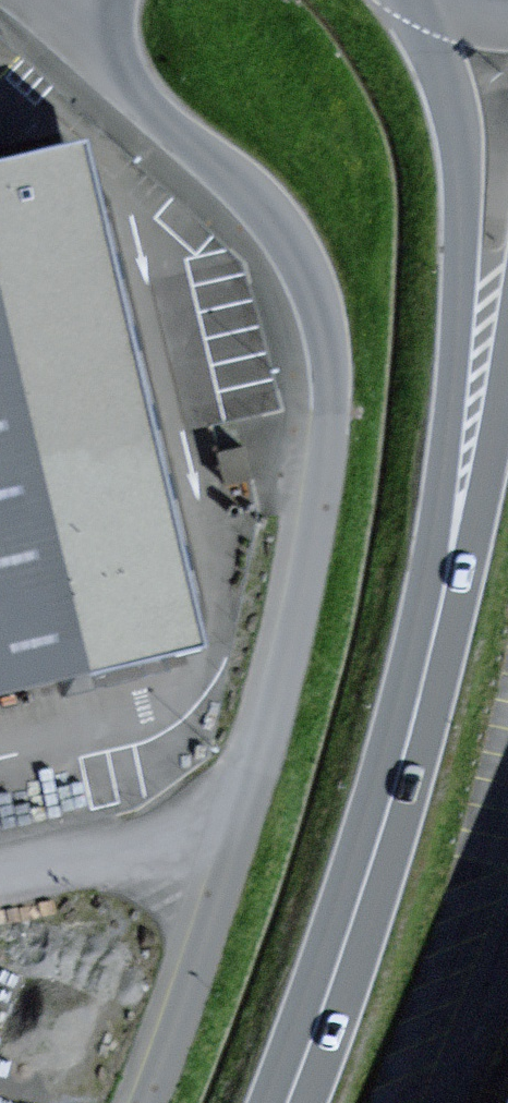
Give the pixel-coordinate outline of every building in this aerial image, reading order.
[(163,658),(49,214),(7,225),(0,196),(0,699),(163,658)] [(495,1102),(507,1102),(507,1070),(495,1102)]
